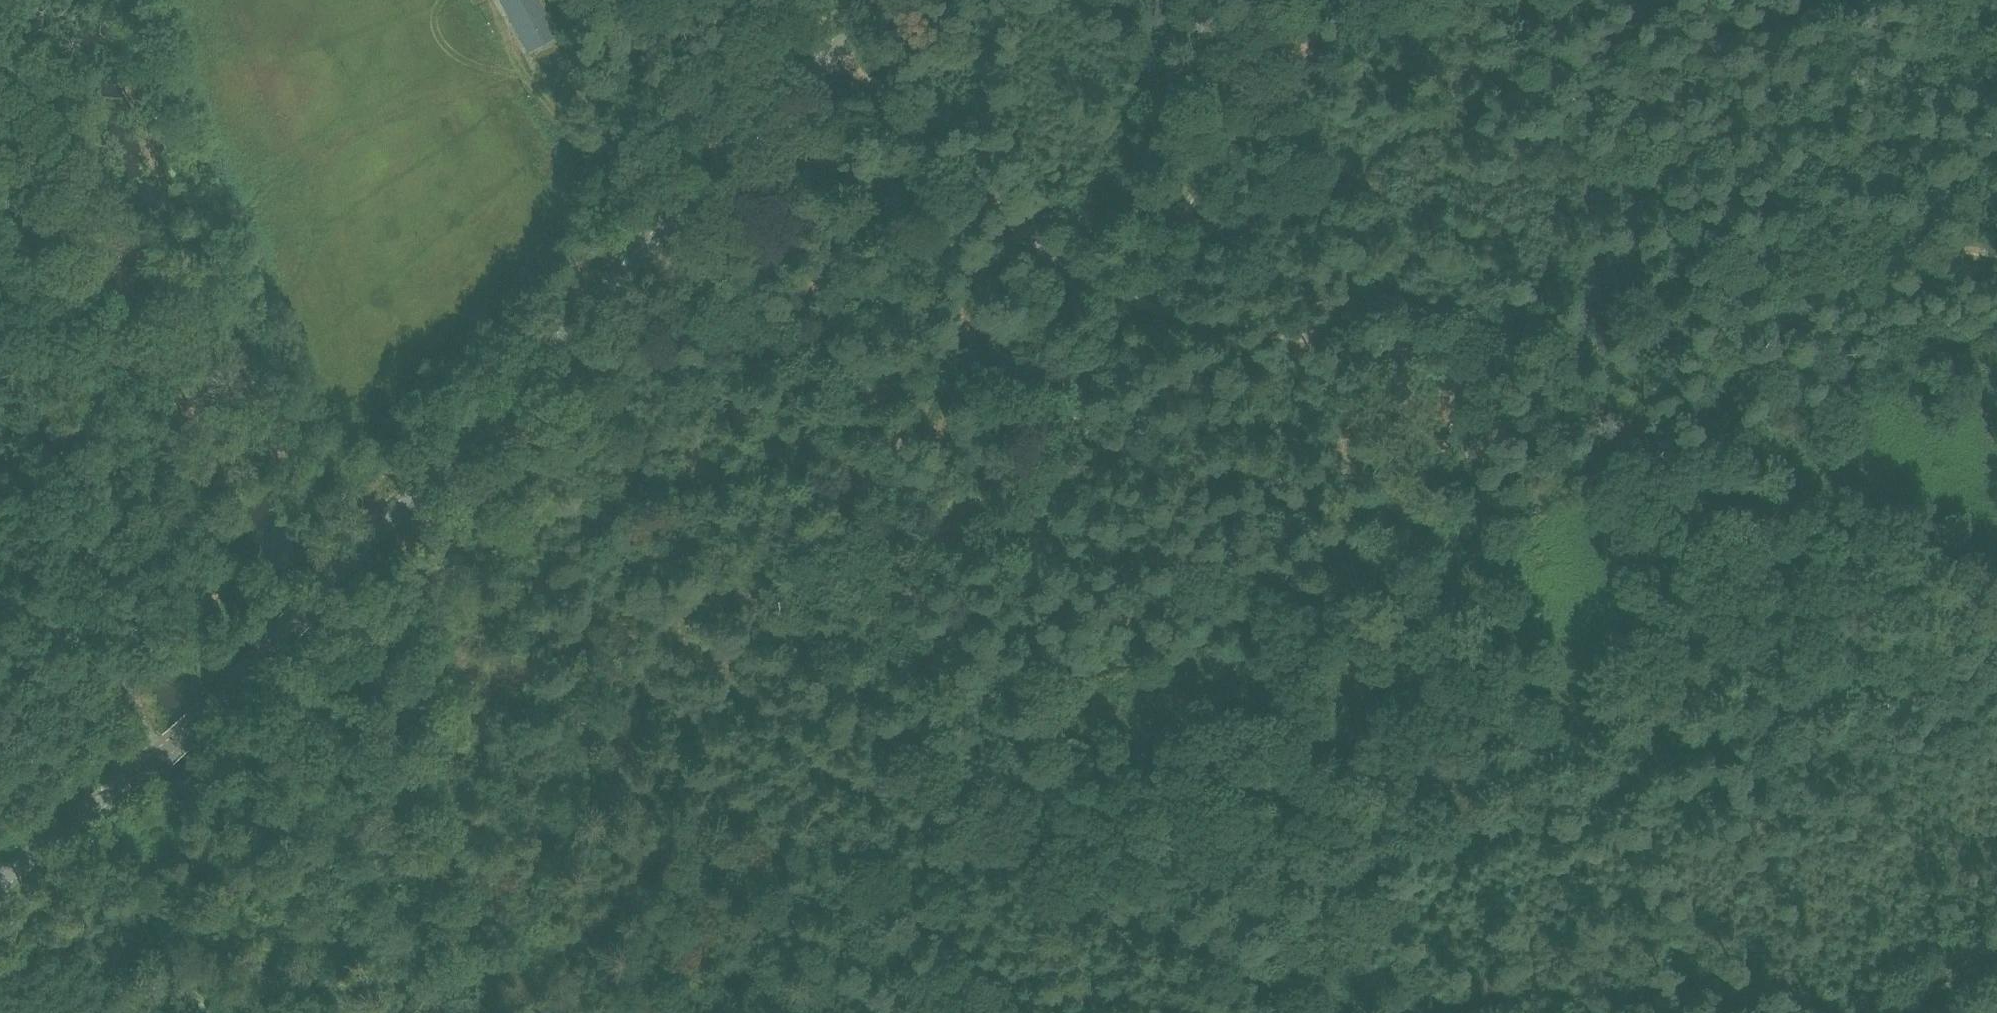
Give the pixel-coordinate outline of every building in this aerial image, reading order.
[(538,0),(504,0),(532,52),(558,37),(538,0)]
